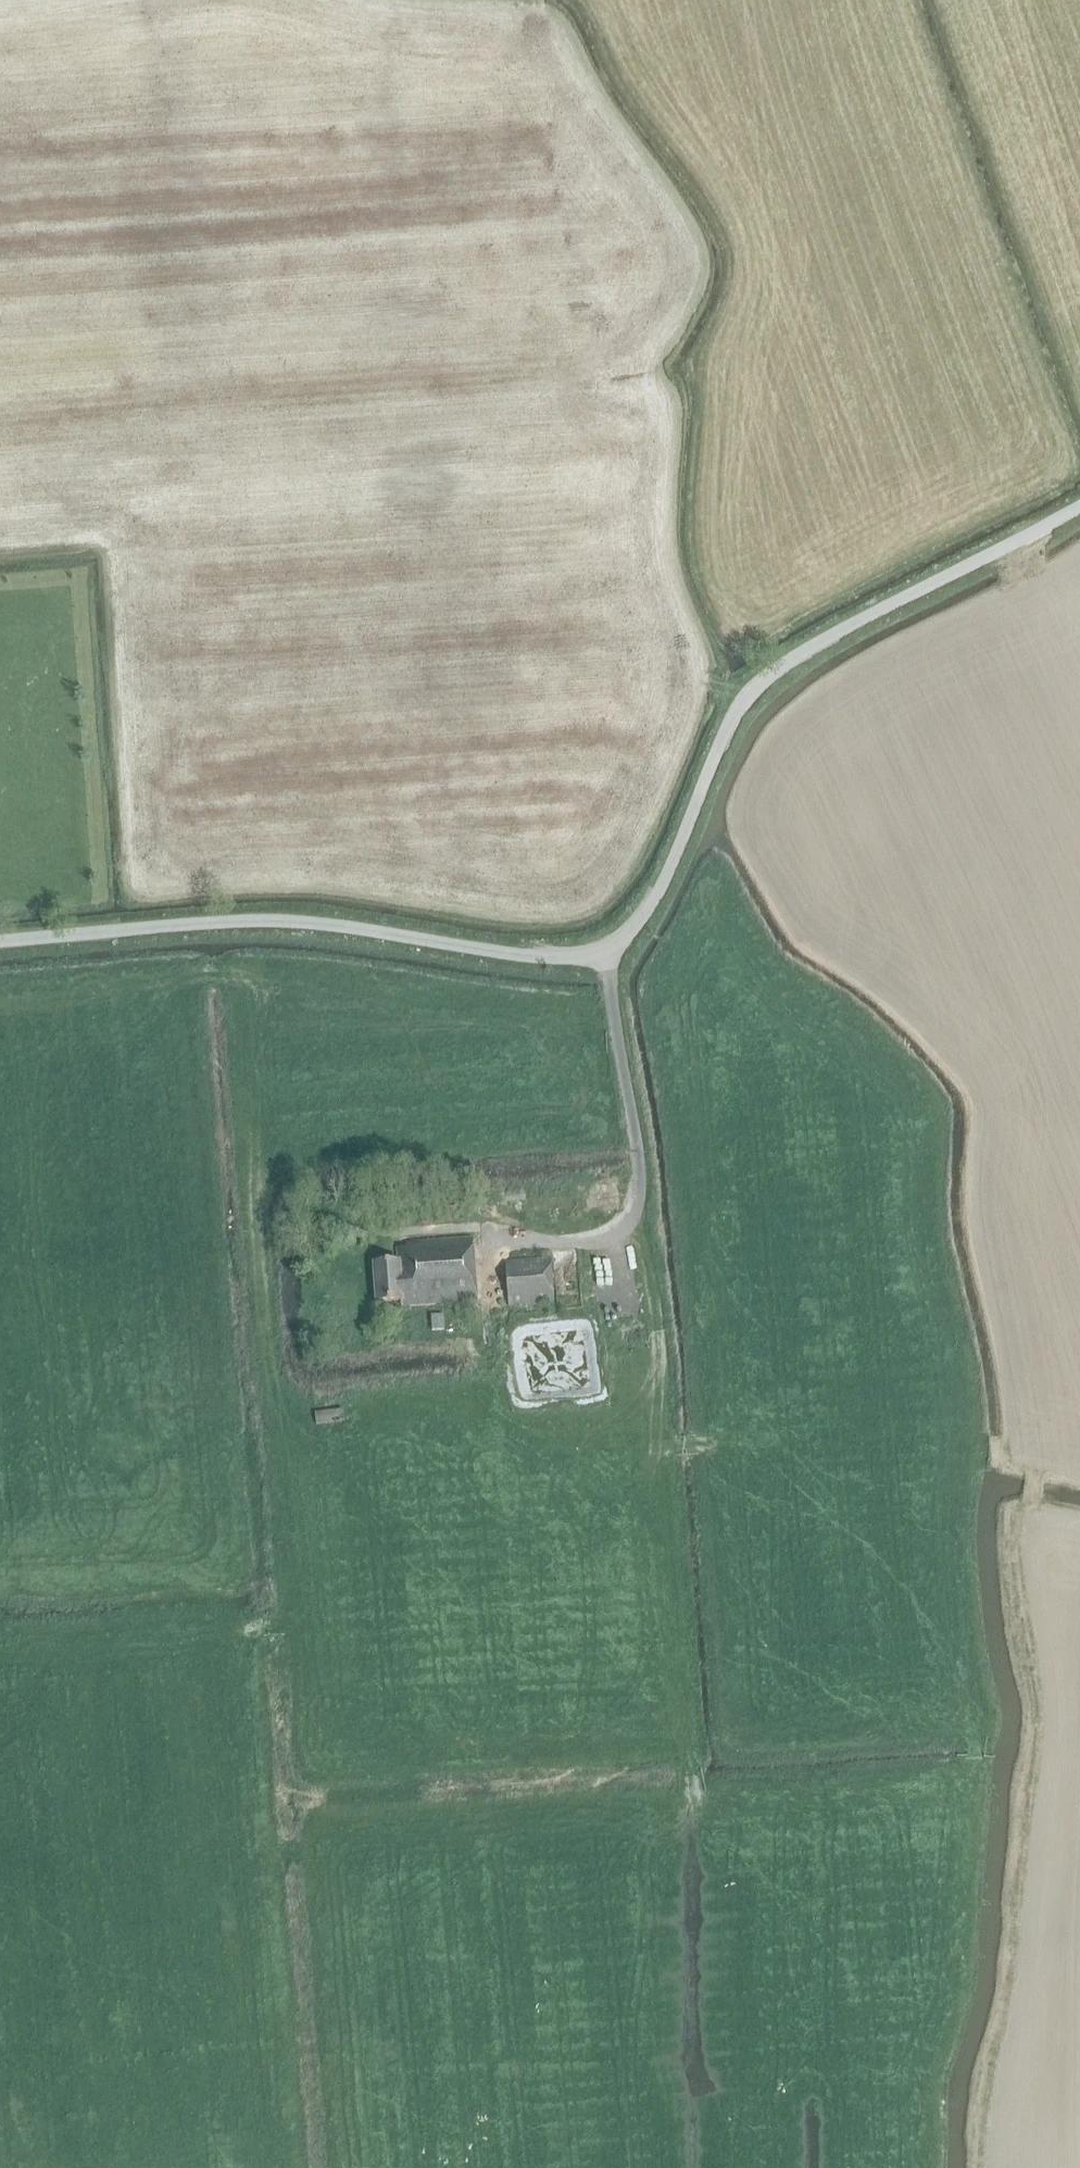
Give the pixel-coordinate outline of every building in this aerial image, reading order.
[(476,1302),(472,1239),(406,1243),(406,1248),(396,1248),(397,1264),(372,1265),(375,1304),(400,1302),(400,1308),(476,1302)] [(553,1303),(549,1258),(504,1262),(507,1307),(553,1303)] [(444,1330),(442,1315),(430,1316),(431,1331),(444,1330)] [(320,1409),(321,1423),(349,1420),(348,1407),(320,1409)]
